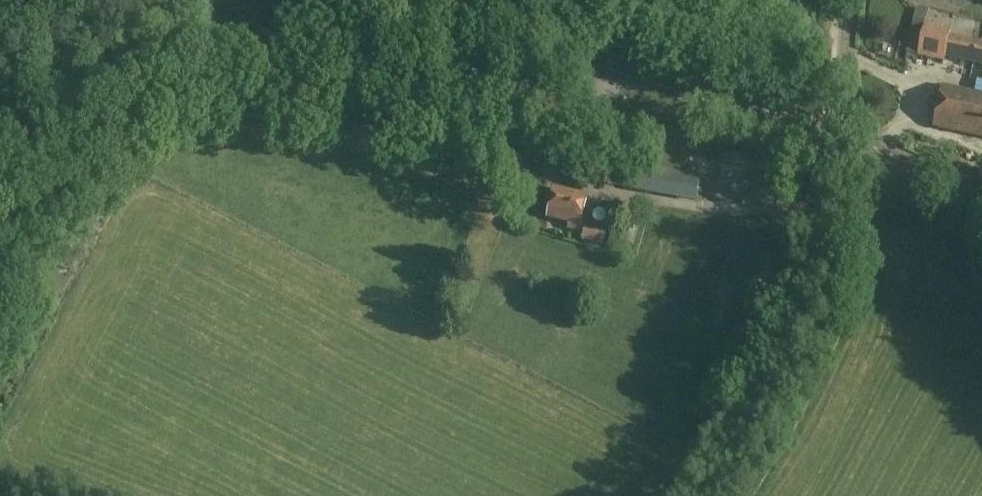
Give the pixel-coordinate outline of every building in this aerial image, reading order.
[(916,10),(913,24),(924,28),(924,25),(927,13),(916,10)] [(924,28),(918,55),(944,61),(945,57),(949,36),(950,31),(924,25),(924,28)] [(945,57),(981,65),(981,43),(949,36),(945,57)] [(981,95),(981,81),(976,79),(973,93),(981,95)] [(934,127),(981,138),(981,95),(973,93),(943,86),(934,127)] [(457,120),(449,118),(447,130),(455,131),(457,120)] [(639,170),(636,191),(698,202),(701,182),(639,170)] [(551,197),(545,218),(566,224),(565,230),(582,234),(580,240),(602,245),(605,232),(591,229),(578,225),(583,205),(551,197)] [(611,219),(609,226),(618,229),(620,222),(611,219)] [(735,386),(731,400),(744,404),(750,391),(735,386)]
